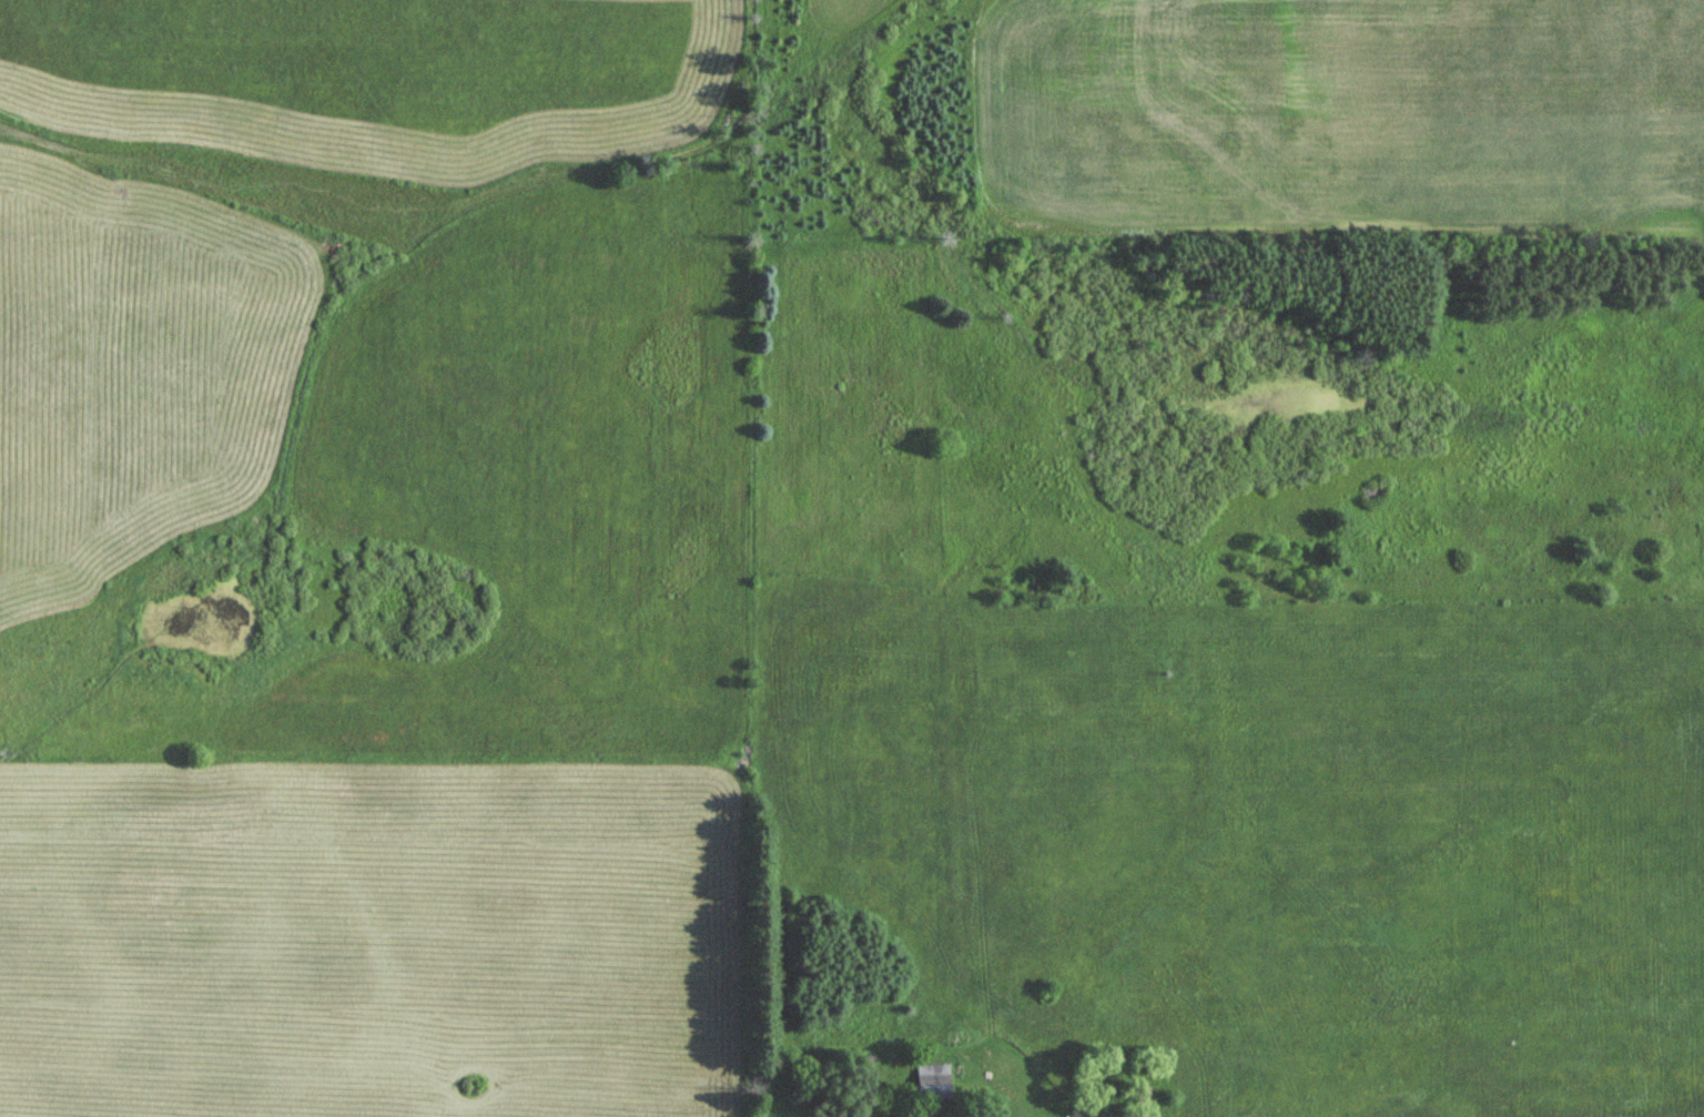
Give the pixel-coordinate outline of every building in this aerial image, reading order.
[(948,1100),(948,1064),(915,1064),(915,1100),(948,1100)]
